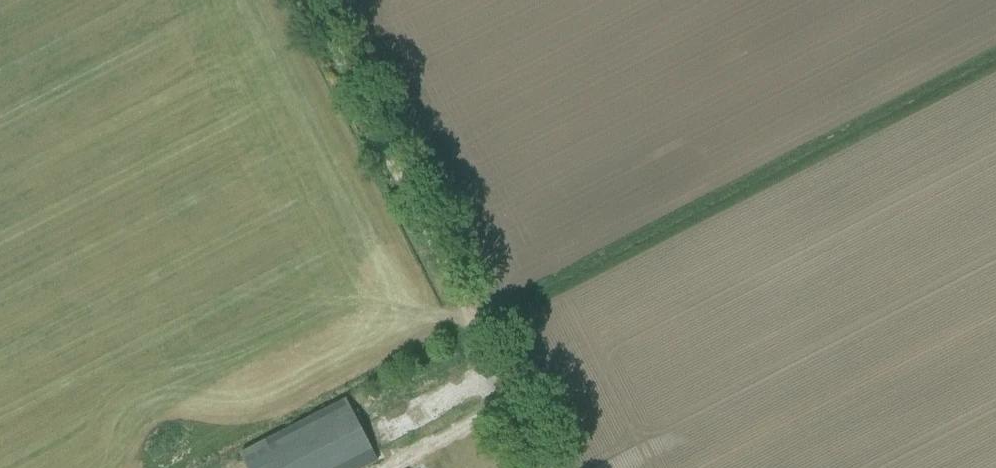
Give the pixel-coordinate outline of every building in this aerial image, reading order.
[(247,467),(364,467),(376,462),(358,426),(363,424),(357,411),(352,414),(345,401),(240,454),(247,467)]
